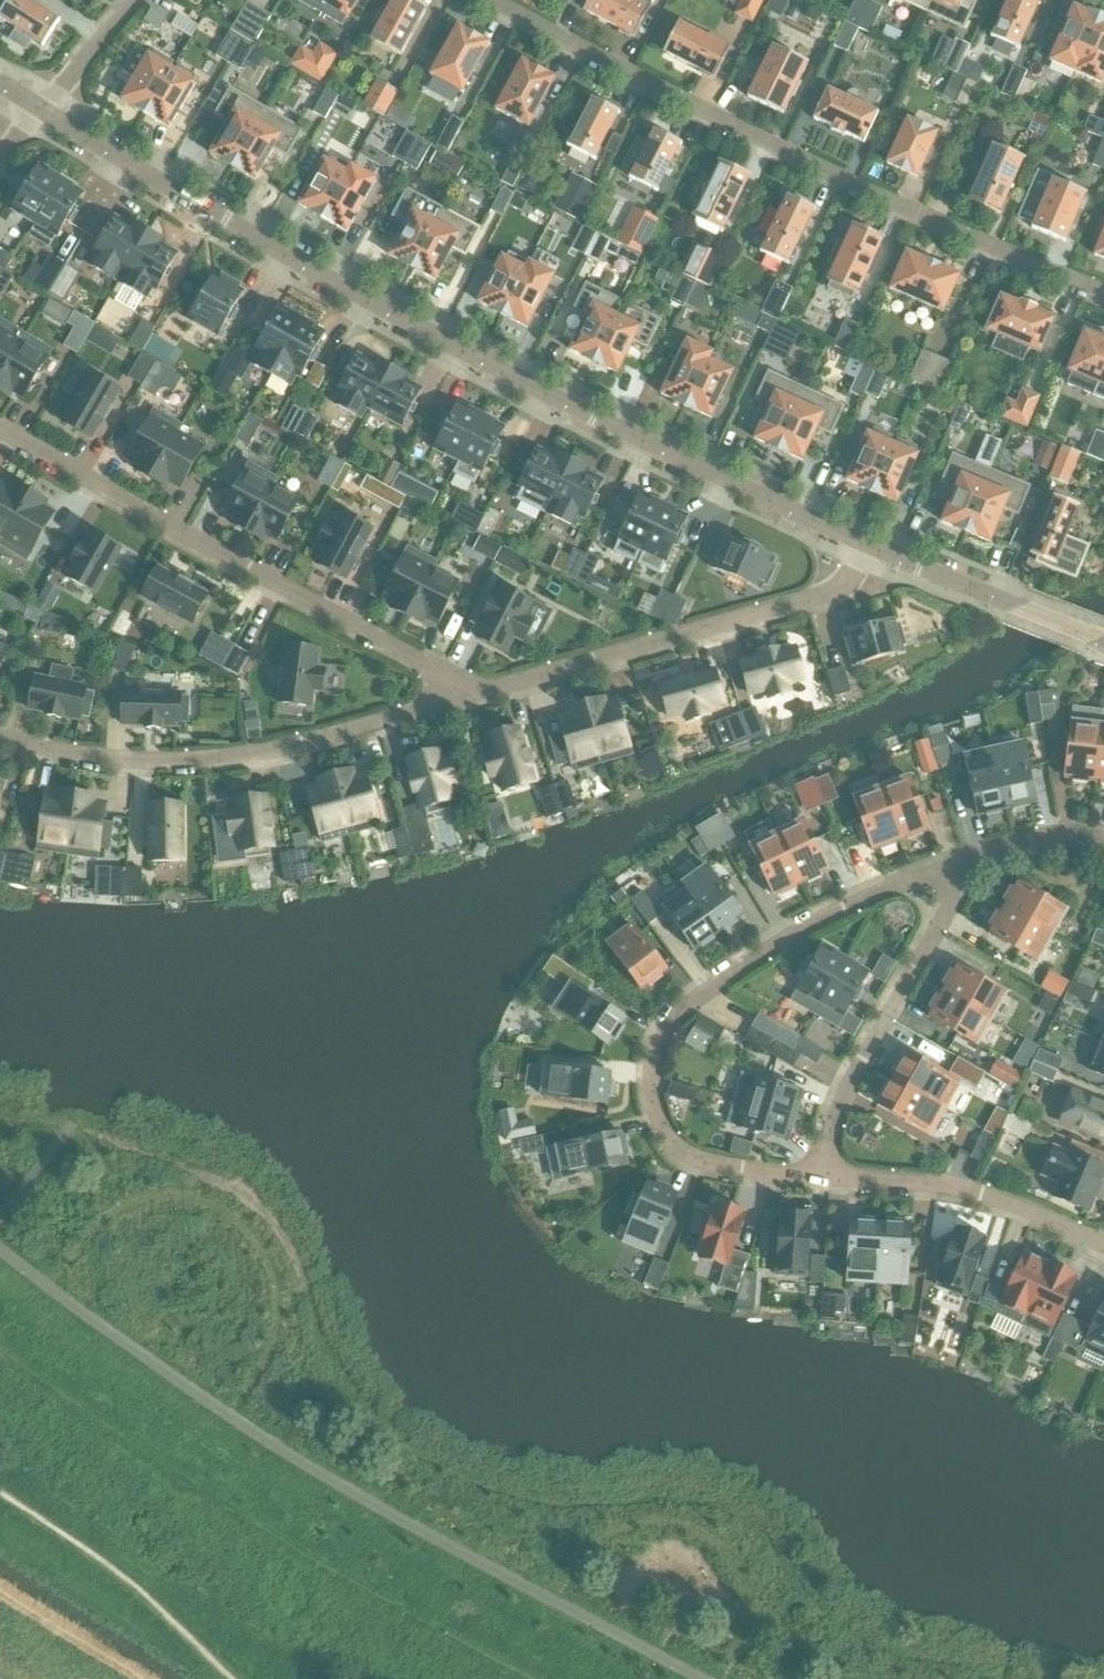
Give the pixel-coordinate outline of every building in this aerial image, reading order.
[(0,14),(0,18),(17,29),(9,40),(25,50),(32,38),(42,45),(41,46),(43,47),(60,20),(58,19),(57,20),(25,0),(9,0),(0,14)] [(314,10),(319,1),(346,16),(346,17),(348,18),(349,16),(358,0),(297,0),(314,10)] [(372,40),(400,55),(426,9),(410,0),(394,0),(389,9),(385,7),(375,24),(379,26),(372,40)] [(585,11),(634,37),(649,8),(653,0),(591,0),(585,11)] [(735,14),(752,22),(763,0),(742,0),(735,14)] [(766,12),(780,18),(789,0),(772,0),(766,12)] [(844,22),(857,28),(870,2),(866,0),(855,0),(844,22)] [(926,11),(931,0),(902,0),(926,11)] [(926,11),(963,29),(975,1),(972,0),(931,0),(926,11)] [(1019,49),(1020,48),(1019,47),(1040,0),(1008,0),(992,35),(990,34),(989,36),(1019,49)] [(248,2),(231,31),(243,38),(254,45),(271,16),(248,2)] [(882,8),(870,2),(857,28),(858,29),(869,34),(882,8)] [(1049,61),(1075,72),(1099,16),(1088,12),(1088,13),(1073,6),(1049,61)] [(151,10),(145,20),(159,28),(165,18),(151,10)] [(1075,72),(1100,83),(1103,74),(1103,19),(1099,16),(1075,72)] [(857,28),(844,22),(833,46),(847,53),(858,29),(857,28)] [(680,24),(665,53),(714,78),(729,49),(680,24)] [(433,76),(460,91),(462,93),(464,90),(463,90),(474,71),(474,72),(474,71),(477,65),(478,65),(478,64),(488,46),(490,43),(487,42),(483,40),(481,38),(480,39),(467,31),(464,29),(464,30),(460,27),(458,26),(456,28),(457,28),(432,73),(430,75),(433,77),(433,76)] [(216,56),(228,63),(243,38),(231,31),(216,56)] [(243,38),(228,63),(240,70),(255,45),(254,45),(243,38)] [(956,39),(942,68),(957,74),(970,46),(956,39)] [(291,64),(320,81),(336,54),(320,45),(314,55),(301,48),(291,64)] [(756,81),(747,98),(782,115),(808,63),(773,46),(765,63),(757,59),(748,77),(756,81)] [(135,109),(145,115),(172,69),(169,67),(172,63),(172,62),(156,53),(155,53),(153,58),(148,55),(121,100),(135,108),(135,109)] [(524,62),(522,61),(521,63),(497,107),(496,109),(498,110),(507,115),(508,116),(508,115),(516,120),(517,121),(517,120),(527,125),(526,126),(529,127),(530,125),(529,124),(553,80),(554,80),(555,78),(553,77),(552,78),(548,75),(546,74),(530,66),(530,65),(528,64),(524,62)] [(1000,94),(1013,100),(1023,77),(1026,71),(1013,65),(1000,94)] [(172,69),(145,115),(154,121),(155,120),(169,128),(195,83),(191,81),(194,76),(178,66),(175,71),(172,69)] [(1023,77),(1013,100),(1024,105),(1035,83),(1023,77)] [(978,84),(966,79),(955,103),(967,108),(978,84)] [(396,93),(377,82),(364,105),(383,116),(396,93)] [(855,90),(851,91),(847,93),(845,97),(827,88),(813,119),(864,143),(878,112),(860,104),(861,100),(861,96),(859,92),(855,90)] [(229,162),(234,165),(266,109),(230,89),(215,115),(228,122),(210,154),(223,161),(222,161),(228,165),(229,162)] [(327,89),(313,112),(324,119),(338,96),(327,89)] [(334,109),(349,118),(357,104),(341,96),(334,109)] [(619,112),(591,98),(590,99),(592,100),(569,144),(567,144),(567,146),(595,160),(596,158),(594,158),(617,113),(619,114),(619,112)] [(266,109),(234,165),(238,167),(237,170),(242,173),(242,172),(255,180),(273,148),(286,156),(301,130),(266,109)] [(1034,132),(1031,139),(1039,142),(1041,136),(1043,137),(1050,120),(1039,115),(1032,132),(1034,132)] [(464,122),(452,116),(435,147),(447,153),(464,122)] [(1083,131),(1096,136),(1103,122),(1089,116),(1083,131)] [(937,133),(907,120),(887,164),(917,178),(937,133)] [(636,135),(619,169),(632,175),(631,177),(630,176),(629,178),(657,192),(658,191),(668,197),(675,182),(664,176),(679,145),(681,146),(681,144),(653,130),(652,131),(653,132),(649,142),(636,135)] [(392,157),(404,164),(418,138),(406,131),(392,157)] [(418,138),(404,164),(416,171),(431,145),(418,138)] [(1092,165),(1103,170),(1103,140),(1103,139),(1092,165)] [(993,147),(971,197),(1000,210),(1022,160),(993,147)] [(456,179),(464,165),(438,150),(430,164),(456,179)] [(312,213),(322,219),(352,166),(351,165),(350,167),(347,165),(346,165),(331,157),(328,162),(324,159),(298,205),(312,212),(312,213)] [(525,165),(513,158),(501,182),(513,188),(525,165)] [(12,210),(34,223),(62,178),(47,170),(39,165),(29,181),(27,180),(19,192),(21,194),(12,210)] [(352,166),(322,219),(332,225),(332,224),(346,232),(376,179),(352,166)] [(705,179),(695,199),(700,202),(693,216),(722,230),(747,181),(718,167),(710,181),(705,179)] [(595,187),(573,175),(555,209),(577,221),(595,187)] [(1035,177),(1017,218),(1033,224),(1031,228),(1064,243),(1085,193),(1052,179),(1051,183),(1035,177)] [(62,178),(34,223),(36,225),(30,235),(49,246),(55,236),(56,237),(66,221),(69,223),(76,210),(74,209),(83,193),(75,188),(76,187),(62,178)] [(490,211),(502,217),(514,193),(502,187),(490,211)] [(408,263),(413,266),(443,209),(407,190),(393,216),(406,223),(389,255),(402,262),(401,263),(407,266),(408,263)] [(514,192),(514,193),(508,205),(522,212),(528,199),(514,192)] [(787,198),(762,251),(760,250),(760,252),(788,266),(789,264),(788,263),(813,210),(814,211),(815,209),(786,195),(786,197),(787,198)] [(443,209),(413,266),(418,268),(416,271),(422,274),(422,273),(435,280),(452,248),(465,255),(479,229),(443,209)] [(640,253),(658,218),(645,212),(628,247),(640,253)] [(122,270),(125,272),(148,231),(131,221),(129,225),(115,216),(93,253),(97,255),(91,266),(115,280),(122,270)] [(571,249),(584,256),(596,232),(583,225),(571,249)] [(148,231),(125,272),(127,273),(121,284),(146,298),(152,288),(156,290),(178,253),(164,245),(165,242),(148,231)] [(839,243),(829,264),(835,266),(828,281),(833,283),(830,288),(851,298),(853,292),(858,294),(880,244),(851,231),(844,245),(839,243)] [(1103,259),(1103,231),(1094,255),(1103,259)] [(596,232),(584,256),(598,263),(604,251),(616,257),(622,245),(596,232)] [(530,262),(502,316),(512,321),(513,320),(527,328),(554,275),(553,274),(560,260),(537,248),(530,262)] [(5,270),(13,258),(0,250),(0,267),(5,270)] [(708,251),(693,280),(708,288),(723,258),(708,251)] [(941,311),(943,312),(944,310),(943,310),(958,278),(959,275),(957,274),(957,275),(939,267),(940,266),(926,260),(926,261),(908,253),(906,252),(905,254),(891,287),(890,289),(892,290),(892,289),(941,311)] [(502,256),(478,302),(492,310),(492,311),(502,316),(530,262),(529,261),(528,263),(525,261),(525,262),(509,253),(506,259),(502,256)] [(33,285),(48,294),(65,266),(50,256),(33,285)] [(65,266),(48,294),(63,303),(80,275),(65,266)] [(0,273),(0,299),(14,276),(2,269),(0,273)] [(189,319),(218,336),(227,320),(230,322),(237,309),(234,307),(243,291),(238,288),(240,285),(222,274),(220,277),(214,274),(189,319)] [(695,282),(682,275),(670,302),(683,308),(695,282)] [(776,281),(761,313),(777,321),(792,289),(776,281)] [(590,357),(595,360),(623,303),(586,284),(573,311),(586,318),(570,350),(583,357),(588,360),(590,357)] [(708,290),(696,284),(687,304),(699,310),(708,290)] [(1019,304),(1001,297),(986,330),(1039,353),(1054,319),(1035,311),(1035,307),(1021,301),(1019,304)] [(623,303),(595,360),(599,362),(598,365),(603,367),(617,374),(633,341),(646,347),(660,321),(623,303)] [(252,365),(271,375),(302,319),(288,311),(279,307),(270,323),(268,321),(260,334),(263,336),(254,352),(258,354),(252,365)] [(63,346),(77,354),(95,324),(74,312),(67,324),(74,328),(63,346)] [(757,328),(769,334),(776,320),(763,314),(757,328)] [(302,319),(271,375),(290,386),(296,375),(300,377),(309,361),(311,363),(318,350),(316,348),(325,332),(316,327),(317,327),(302,319)] [(25,335),(0,320),(0,377),(25,335)] [(155,327),(143,320),(129,344),(141,351),(155,327)] [(833,347),(846,352),(858,326),(845,320),(833,347)] [(777,321),(763,349),(775,354),(788,326),(777,321)] [(1103,400),(1103,341),(1084,333),(1069,372),(1071,372),(1098,383),(1094,393),(1093,393),(1092,395),(1103,400)] [(0,377),(0,391),(9,397),(10,395),(6,393),(9,389),(23,397),(48,357),(47,357),(51,351),(25,335),(0,377)] [(152,335),(143,350),(162,361),(171,346),(152,335)] [(675,402),(685,407),(711,352),(686,340),(661,394),(675,401),(675,402)] [(922,350),(909,380),(937,393),(950,362),(922,350)] [(127,378),(140,385),(154,359),(142,352),(127,378)] [(711,352),(685,407),(695,412),(696,411),(711,418),(733,371),(709,360),(712,353),(711,352)] [(366,408),(369,409),(391,368),(374,358),(372,362),(357,354),(337,392),(341,394),(335,405),(361,418),(366,408)] [(157,361),(151,371),(167,380),(172,370),(157,361)] [(863,361),(849,393),(862,399),(877,366),(863,361)] [(318,387),(327,369),(316,363),(306,381),(318,387)] [(877,366),(865,393),(878,399),(890,372),(877,366)] [(391,368),(369,409),(401,426),(422,389),(407,381),(409,377),(391,368)] [(236,377),(221,369),(210,387),(226,396),(236,377)] [(774,445),(779,447),(806,389),(768,372),(755,400),(769,406),(754,439),(767,445),(767,446),(773,448),(774,445)] [(106,420),(114,406),(111,405),(120,389),(92,373),(63,422),(91,439),(103,418),(106,420)] [(806,389),(779,447),(784,450),(782,452),(788,455),(802,461),(816,428),(830,435),(843,407),(806,389)] [(1038,397),(1023,391),(1017,405),(1007,401),(1001,416),(1026,426),(1038,397)] [(958,403),(948,399),(944,408),(946,413),(952,415),(958,403)] [(434,449),(457,461),(482,414),(467,406),(467,407),(458,403),(450,419),(447,418),(440,431),(443,432),(434,449)] [(949,427),(961,433),(971,408),(959,403),(949,427)] [(281,429),(293,436),(306,412),(294,405),(281,429)] [(135,470),(151,479),(181,425),(154,410),(150,417),(127,458),(142,466),(140,471),(136,469),(135,470)] [(306,412),(293,436),(305,443),(319,418),(306,412)] [(236,439),(249,446),(263,420),(250,414),(236,439)] [(482,414),(457,461),(460,462),(454,472),(473,482),(479,472),(481,473),(489,456),(492,458),(499,445),(496,443),(504,427),(496,423),(496,422),(482,414)] [(181,425),(151,479),(166,487),(167,486),(163,484),(165,479),(180,488),(203,447),(178,432),(181,426),(181,425)] [(860,488),(871,492),(892,444),(889,442),(891,437),(874,430),(872,435),(867,433),(846,480),(861,487),(860,488)] [(1086,455),(1103,462),(1103,434),(1095,430),(1086,455)] [(953,455),(942,483),(955,489),(941,522),(955,528),(960,531),(962,528),(966,530),(991,471),(990,470),(1002,442),(987,436),(975,464),(953,455)] [(892,444),(871,492),(882,497),(882,496),(897,502),(917,455),(913,453),(915,448),(915,447),(898,440),(896,445),(892,444)] [(1056,448),(1043,443),(1035,463),(1047,469),(1056,448)] [(1079,453),(1062,446),(1050,474),(1068,481),(1079,453)] [(549,502),(552,503),(572,461),(554,452),(552,455),(538,448),(519,487),(523,489),(518,499),(544,512),(549,502)] [(317,482),(331,489),(345,464),(331,456),(317,482)] [(400,466),(388,460),(377,480),(389,486),(400,466)] [(572,461),(552,503),(554,504),(549,515),(575,528),(580,517),(584,519),(603,480),(588,473),(590,469),(572,461)] [(231,523),(247,532),(276,478),(249,463),(245,470),(223,511),(238,520),(236,524),(232,522),(231,523)] [(991,471),(966,530),(971,532),(970,535),(976,537),(976,536),(990,542),(1003,509),(1017,515),(1029,486),(991,471)] [(276,478),(247,532),(262,540),(263,539),(259,537),(261,532),(276,540),(299,499),(273,485),(276,478)] [(0,545),(31,492),(16,483),(15,484),(19,487),(17,491),(2,483),(0,486),(0,536),(4,538),(0,544),(0,545)] [(390,488),(384,500),(401,509),(407,497),(390,488)] [(31,492),(0,545),(27,560),(31,553),(54,513),(39,504),(42,500),(46,502),(47,501),(31,492)] [(639,551),(642,552),(664,504),(649,497),(648,498),(640,494),(632,510),(629,509),(623,523),(626,524),(618,541),(619,541),(614,552),(634,561),(639,551)] [(1077,508),(1055,499),(1032,555),(1049,562),(1048,566),(1075,578),(1088,547),(1065,537),(1077,508)] [(664,504),(642,552),(644,553),(639,564),(658,573),(664,562),(665,563),(673,546),(676,547),(682,534),(679,533),(687,516),(679,512),(679,511),(664,504)] [(458,505),(451,519),(476,532),(483,517),(458,505)] [(476,532),(488,538),(501,513),(488,507),(483,517),(476,532)] [(317,544),(325,548),(316,564),(345,579),(356,558),(359,560),(367,546),(364,544),(372,528),(343,513),(335,529),(327,524),(317,544)] [(388,537),(400,543),(410,523),(398,517),(388,537)] [(67,577),(95,593),(121,548),(92,532),(83,548),(80,546),(73,560),(76,562),(67,577)] [(480,538),(474,550),(494,560),(500,548),(480,538)] [(745,543),(744,545),(727,538),(713,568),(760,590),(763,584),(766,586),(775,567),(771,565),(774,559),(757,551),(758,549),(745,543)] [(1013,538),(1010,546),(1018,550),(1021,542),(1013,538)] [(391,608),(407,616),(435,562),(408,548),(404,555),(383,597),(398,604),(396,609),(392,607),(391,608)] [(561,574),(574,580),(586,555),(573,549),(561,574)] [(498,562),(521,574),(527,561),(504,550),(498,562)] [(588,552),(574,580),(586,586),(600,558),(588,552)] [(435,562),(407,616),(423,624),(423,623),(419,621),(422,616),(437,624),(458,582),(432,569),(436,562),(435,562)] [(178,579),(158,568),(142,596),(192,624),(208,595),(192,587),(194,584),(180,576),(178,579)] [(24,585),(19,597),(33,604),(39,592),(24,585)] [(47,585),(36,604),(48,611),(59,592),(47,585)] [(522,640),(533,646),(551,611),(531,601),(502,586),(494,602),(491,601),(484,615),(487,617),(476,638),(505,652),(514,636),(522,640)] [(649,616),(662,622),(674,596),(661,591),(649,616)] [(674,596),(662,622),(675,628),(686,602),(674,596)] [(30,604),(23,618),(37,625),(44,611),(30,604)] [(43,615),(40,631),(61,635),(64,621),(59,620),(59,618),(43,615)] [(861,625),(861,628),(844,633),(853,666),(903,652),(901,646),(905,645),(899,624),(896,625),(894,619),(876,624),(875,621),(861,625)] [(235,646),(222,639),(210,661),(222,668),(235,646)] [(113,671),(127,675),(135,647),(122,643),(113,671)] [(8,650),(0,646),(0,669),(8,650)] [(250,654),(235,646),(222,668),(238,677),(250,654)] [(283,669),(279,668),(277,684),(280,685),(278,702),(310,707),(313,689),(321,691),(324,669),(316,668),(318,650),(286,646),(283,669)] [(777,649),(762,654),(763,657),(740,663),(749,695),(766,690),(769,698),(790,693),(787,684),(804,679),(795,648),(778,653),(777,649)] [(827,672),(834,698),(851,693),(844,667),(827,672)] [(723,702),(715,671),(692,677),(691,674),(676,678),(676,681),(659,686),(668,717),(685,713),(687,721),(708,715),(706,707),(723,702)] [(36,677),(29,709),(47,713),(46,716),(62,719),(62,716),(80,720),(81,716),(89,718),(94,693),(86,692),(87,688),(70,684),(50,680),(36,677)] [(1051,690),(1038,692),(1042,721),(1055,719),(1051,690)] [(180,698),(180,694),(123,693),(122,725),(146,726),(146,729),(161,730),(161,726),(179,727),(180,723),(188,723),(189,698),(180,698)] [(1038,693),(1025,695),(1029,725),(1042,723),(1038,693)] [(603,699),(586,704),(603,763),(632,754),(630,747),(617,702),(601,706),(599,701),(604,700),(603,699)] [(559,720),(547,723),(558,765),(571,761),(572,763),(574,771),(603,763),(586,704),(569,708),(570,710),(574,709),(575,714),(571,715),(559,718),(559,720)] [(755,707),(741,713),(751,739),(765,734),(755,707)] [(751,739),(741,713),(726,718),(737,745),(751,739)] [(258,719),(244,721),(247,741),(261,739),(258,719)] [(1087,781),(1094,781),(1101,725),(1072,722),(1065,778),(1073,779),(1073,782),(1087,783),(1087,781)] [(1094,781),(1101,782),(1101,785),(1103,785),(1103,726),(1101,725),(1094,781)] [(492,754),(484,756),(490,777),(498,775),(503,792),(535,782),(530,765),(533,764),(528,749),(525,750),(519,727),(487,736),(492,754)] [(929,739),(933,750),(937,763),(952,759),(944,733),(929,738),(929,739)] [(929,739),(917,743),(926,773),(939,770),(937,763),(933,750),(929,739)] [(1022,743),(993,750),(1007,809),(1035,802),(1022,743)] [(654,747),(640,753),(651,780),(665,774),(665,773),(654,747)] [(449,801),(453,800),(448,783),(456,781),(451,760),(442,763),(438,750),(407,759),(412,777),(409,778),(413,793),(416,792),(421,809),(425,808),(427,816),(451,810),(449,801)] [(1007,809),(993,750),(965,756),(978,815),(986,814),(986,816),(1001,813),(1000,810),(1007,809)] [(352,770),(335,775),(351,834),(380,826),(378,818),(366,773),(349,778),(348,773),(352,772),(352,770)] [(384,783),(392,780),(390,771),(381,774),(384,783)] [(351,834),(335,775),(318,780),(318,781),(323,780),(324,785),(307,789),(320,834),(322,842),(351,834)] [(877,775),(849,785),(854,797),(873,850),(880,848),(881,850),(895,845),(894,843),(901,840),(881,787),(877,775)] [(827,777),(814,782),(823,804),(836,798),(827,777)] [(909,777),(881,787),(901,840),(928,830),(909,777)] [(812,780),(796,787),(801,799),(809,795),(815,808),(823,804),(812,780)] [(567,781),(553,786),(562,812),(576,807),(567,781)] [(562,812),(553,786),(538,790),(547,817),(562,812)] [(39,842),(37,850),(67,855),(76,794),(59,791),(59,793),(63,793),(62,799),(45,796),(38,842),(39,842)] [(76,794),(67,855),(97,859),(98,851),(99,847),(108,849),(112,823),(103,822),(105,805),(93,803),(88,802),(89,797),(94,798),(94,797),(76,794)] [(227,816),(213,818),(218,851),(240,848),(241,852),(245,851),(246,859),(270,856),(269,848),(273,847),(271,829),(274,829),(272,813),(269,814),(266,796),(234,800),(236,813),(227,814),(227,816)] [(146,844),(150,844),(150,862),(182,862),(182,805),(150,805),(150,828),(146,828),(146,844)] [(720,815),(708,822),(722,844),(734,837),(720,815)] [(803,820),(777,833),(801,884),(807,881),(808,883),(821,877),(820,875),(827,871),(803,820)] [(708,822),(696,829),(709,851),(722,844),(708,822)] [(422,824),(407,828),(414,856),(429,852),(422,824)] [(414,856),(407,828),(392,832),(399,859),(414,856)] [(801,884),(777,833),(750,845),(774,896),(801,884)] [(310,849),(295,852),(300,880),(315,877),(310,849)] [(300,880),(295,852),(280,854),(285,882),(300,880)] [(7,853),(0,881),(15,885),(22,857),(7,853)] [(682,884),(687,891),(717,933),(742,916),(706,866),(682,884)] [(109,897),(124,897),(125,869),(110,868),(109,897)] [(125,869),(124,897),(140,898),(141,870),(125,869)] [(1006,902),(1002,908),(1051,936),(1066,910),(1017,882),(1013,889),(1011,888),(1003,901),(1006,902)] [(628,899),(621,890),(610,898),(617,907),(628,899)] [(661,916),(642,891),(630,901),(649,925),(661,916)] [(717,933),(687,891),(664,908),(694,950),(700,945),(702,947),(714,939),(712,937),(717,933)] [(1051,936),(1002,908),(999,914),(997,913),(989,925),(992,927),(988,933),(1037,961),(1051,936)] [(632,925),(607,944),(642,989),(648,984),(650,987),(662,978),(660,976),(666,971),(632,925)] [(1091,943),(1103,948),(1103,932),(1096,929),(1091,943)] [(832,951),(823,946),(814,962),(811,960),(804,973),(807,975),(792,1001),(815,1014),(846,958),(832,950),(832,951)] [(846,958),(815,1014),(837,1027),(852,1001),(855,1002),(862,990),(859,988),(869,972),(860,967),(861,966),(846,958)] [(945,985),(942,991),(991,1019),(1006,994),(956,966),(953,972),(950,971),(943,984),(945,985)] [(567,989),(554,1009),(609,1045),(613,1039),(616,1040),(624,1028),(621,1027),(626,1020),(585,993),(592,982),(570,967),(563,978),(571,984),(567,989)] [(1050,974),(1042,988),(1060,997),(1067,984),(1050,974)] [(1071,981),(1066,993),(1090,1003),(1095,991),(1071,981)] [(991,1019),(942,991),(939,997),(936,996),(929,1008),(931,1010),(927,1017),(977,1045),(991,1019)] [(1046,993),(1039,1004),(1051,1011),(1058,999),(1046,993)] [(725,1029),(700,1015),(693,1028),(717,1042),(725,1029)] [(776,1040),(752,1027),(744,1040),(769,1053),(776,1040)] [(785,1029),(778,1042),(794,1050),(801,1038),(785,1029)] [(778,1042),(776,1040),(769,1053),(793,1067),(800,1054),(794,1050),(778,1042)] [(1026,1040),(1013,1062),(1028,1070),(1039,1048),(1026,1040)] [(1102,1042),(1090,1071),(1103,1076),(1103,1043),(1102,1042)] [(1063,1059),(1039,1049),(1033,1061),(1058,1071),(1063,1059)] [(959,1084),(906,1053),(903,1060),(900,1059),(893,1072),(895,1073),(892,1079),(945,1109),(959,1084)] [(958,1058),(950,1072),(976,1087),(984,1073),(958,1058)] [(1033,1061),(1028,1073),(1053,1083),(1058,1071),(1033,1061)] [(1023,1076),(998,1062),(991,1075),(1015,1089),(1023,1076)] [(611,1074),(545,1066),(542,1096),(607,1104),(608,1096),(611,1097),(613,1082),(610,1082),(611,1074)] [(734,1099),(796,1117),(800,1101),(799,1101),(802,1091),(784,1086),(785,1083),(771,1079),(770,1082),(742,1074),(734,1099)] [(945,1109),(892,1079),(888,1085),(886,1084),(879,1096),(881,1098),(878,1105),(930,1135),(945,1109)] [(698,1089),(670,1081),(666,1095),(693,1103),(698,1089)] [(1103,1139),(1103,1105),(1074,1093),(1062,1121),(1103,1139)] [(796,1117),(734,1099),(727,1124),(736,1127),(755,1133),(755,1135),(769,1140),(770,1137),(787,1142),(790,1132),(791,1133),(796,1117)] [(1033,1123),(1008,1113),(1001,1131),(1025,1142),(1033,1123)] [(517,1123),(502,1126),(506,1141),(535,1134),(532,1120),(517,1123)] [(996,1138),(983,1132),(971,1157),(984,1164),(996,1138)] [(621,1134),(548,1149),(549,1156),(550,1156),(555,1179),(627,1163),(626,1156),(628,1155),(625,1141),(623,1141),(621,1134)] [(1052,1196),(1089,1212),(1103,1177),(1103,1168),(1054,1147),(1042,1175),(1058,1182),(1052,1196)] [(656,1185),(649,1182),(642,1199),(634,1195),(627,1213),(635,1216),(624,1243),(652,1255),(677,1194),(670,1191),(671,1188),(657,1183),(656,1185)] [(707,1235),(699,1256),(725,1265),(718,1288),(737,1294),(750,1256),(732,1250),(744,1213),(717,1204),(712,1219),(709,1218),(704,1234),(707,1235)] [(806,1276),(810,1216),(781,1214),(780,1227),(780,1230),(771,1229),(769,1249),(779,1250),(779,1253),(777,1274),(806,1276)] [(859,1221),(851,1221),(848,1282),(877,1283),(880,1223),(873,1222),(874,1220),(859,1219),(859,1221)] [(887,1223),(880,1223),(877,1283),(906,1285),(910,1224),(902,1224),(902,1221),(887,1220),(887,1223)] [(957,1229),(953,1242),(952,1244),(943,1241),(936,1260),(945,1263),(944,1266),(937,1286),(965,1295),(984,1238),(957,1229)] [(1022,1324),(1050,1265),(1025,1253),(997,1312),(1022,1324)] [(812,1256),(810,1283),(822,1284),(823,1284),(825,1257),(824,1257),(812,1256)] [(668,1265),(655,1259),(644,1285),(657,1290),(668,1265)] [(1075,1276),(1050,1265),(1022,1324),(1047,1336),(1061,1306),(1067,1294),(1075,1276)] [(746,1272),(734,1308),(755,1309),(757,1272),(746,1272)] [(988,1281),(976,1276),(968,1302),(980,1306),(988,1281)] [(988,1281),(980,1306),(992,1310),(1001,1285),(988,1281)] [(837,1294),(822,1293),(820,1321),(835,1322),(837,1294)] [(1083,1346),(1084,1347),(1103,1356),(1103,1303),(1083,1346)] [(918,1317),(904,1314),(899,1342),(914,1345),(918,1317)] [(1052,1339),(1064,1344),(1075,1320),(1063,1314),(1052,1339)] [(1087,1326),(1075,1320),(1064,1344),(1076,1350),(1087,1326)]
